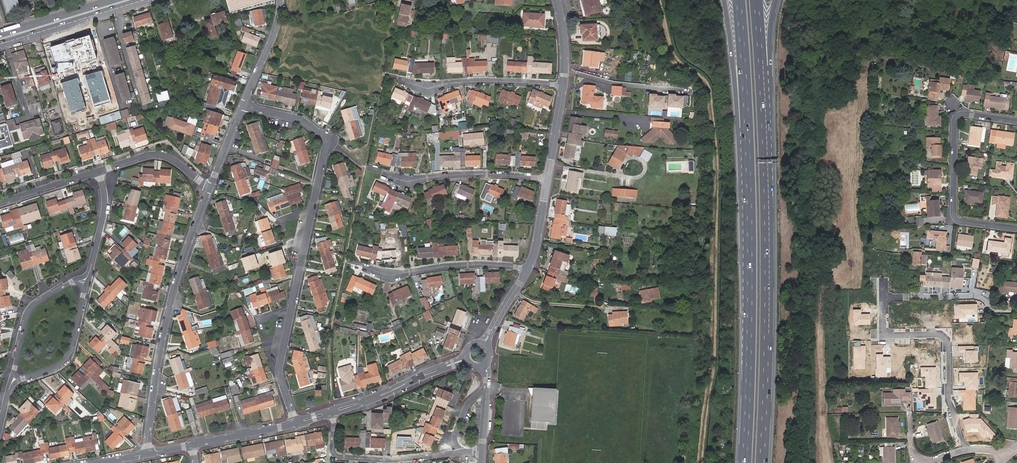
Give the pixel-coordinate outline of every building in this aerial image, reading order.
[(7,11),(20,7),(18,0),(3,0),(7,11)] [(230,14),(274,2),(274,0),(226,0),(230,14)] [(601,14),(598,0),(590,0),(584,1),(586,10),(584,11),(585,16),(601,14)] [(402,5),(398,21),(407,23),(412,6),(402,4),(402,5)] [(264,24),(261,10),(252,11),(255,26),(264,24)] [(150,13),(134,18),(137,26),(152,21),(150,13)] [(208,28),(211,36),(212,39),(218,37),(215,26),(227,22),(224,13),(211,17),(212,20),(205,22),(207,28),(208,28)] [(545,15),(525,14),(524,26),(544,27),(545,15)] [(169,23),(159,26),(164,40),(173,38),(169,23)] [(583,42),(596,41),(596,26),(580,26),(580,31),(582,30),(582,35),(583,35),(583,42)] [(249,29),(244,27),(241,32),(245,34),(242,41),(256,47),(259,38),(247,34),(249,29)] [(138,39),(138,38),(136,31),(123,35),(125,43),(138,39)] [(451,35),(443,34),(442,45),(446,45),(447,37),(450,38),(451,35)] [(499,36),(487,35),(487,37),(487,42),(487,43),(492,43),(492,44),(498,44),(499,36)] [(89,36),(50,47),(57,72),(96,61),(89,36)] [(109,41),(105,42),(112,66),(122,63),(115,41),(110,43),(109,41)] [(151,101),(135,46),(126,49),(143,104),(151,101)] [(29,65),(24,51),(11,55),(16,69),(18,68),(26,66),(29,65)] [(232,67),(231,70),(237,71),(238,69),(239,66),(241,66),(246,55),(238,52),(235,60),(232,59),(230,66),(232,67)] [(598,61),(600,62),(603,62),(604,54),(584,52),(583,67),(589,67),(590,66),(597,67),(598,61)] [(407,72),(412,73),(415,61),(415,59),(410,58),(410,62),(395,59),(393,68),(407,71),(407,72)] [(462,73),(467,73),(467,63),(467,61),(462,61),(462,63),(455,63),(455,58),(447,58),(447,64),(448,72),(462,72),(462,73)] [(533,58),(528,58),(527,64),(527,74),(532,74),(532,72),(549,74),(550,64),(533,63),(533,58)] [(415,61),(412,73),(419,74),(419,73),(432,73),(432,63),(419,63),(419,62),(415,61)] [(467,63),(467,73),(473,73),(473,71),(487,71),(486,61),(473,62),(472,62),(472,63),(467,63)] [(521,73),(527,74),(527,64),(522,63),(522,62),(508,61),(507,70),(521,72),(521,73)] [(183,70),(184,63),(180,65),(173,67),(174,72),(179,71),(183,70)] [(42,72),(41,69),(35,70),(39,85),(44,84),(44,85),(49,83),(46,71),(42,72)] [(102,72),(85,77),(95,108),(112,103),(102,72)] [(124,74),(116,76),(123,102),(132,100),(124,74)] [(239,78),(229,74),(227,78),(238,82),(239,78)] [(34,83),(32,76),(25,78),(27,85),(34,83)] [(223,88),(225,80),(214,77),(210,91),(211,91),(207,104),(217,107),(222,88),(223,88)] [(948,90),(950,79),(940,77),(939,81),(930,79),(928,91),(929,91),(928,95),(937,96),(938,89),(948,90)] [(61,84),(71,115),(88,110),(78,79),(61,84)] [(217,107),(224,109),(228,96),(231,97),(236,83),(225,80),(223,88),(222,88),(217,107)] [(16,103),(11,85),(2,88),(7,106),(8,105),(16,103)] [(973,90),(966,89),(967,85),(963,85),(961,95),(965,96),(965,100),(971,101),(979,101),(980,91),(973,90)] [(583,99),(582,104),(589,105),(590,105),(590,108),(601,110),(602,98),(591,97),(592,92),(594,92),(594,87),(583,86),(583,91),(581,91),(581,96),(584,97),(583,99)] [(260,97),(275,101),(277,91),(262,88),(260,97)] [(625,89),(621,89),(611,88),(610,97),(620,97),(629,98),(629,94),(624,93),(625,89)] [(283,93),(277,91),(275,101),(283,103),(289,104),(289,106),(294,107),(297,96),(291,95),(292,90),(284,89),(283,93)] [(315,105),(317,96),(310,95),(310,92),(311,91),(303,89),(303,93),(300,102),(315,105)] [(408,108),(413,98),(408,96),(409,95),(395,89),(391,98),(395,99),(402,103),(405,104),(404,106),(408,108)] [(164,93),(158,95),(160,101),(170,98),(168,91),(163,92),(164,93)] [(342,100),(346,92),(342,91),(338,97),(342,100)] [(473,104),(479,106),(481,103),(488,106),(492,97),(478,91),(478,92),(473,91),(473,92),(470,91),(468,97),(470,98),(469,102),(473,104)] [(503,105),(510,107),(511,103),(515,105),(518,106),(522,97),(508,92),(507,93),(503,91),(498,103),(503,105)] [(459,92),(444,98),(444,99),(439,100),(441,104),(437,105),(440,115),(449,112),(447,106),(462,101),(459,92)] [(534,101),(543,105),(548,107),(551,98),(537,93),(537,94),(532,92),(531,94),(528,93),(526,99),(529,100),(528,103),(532,105),(534,101)] [(990,96),(990,93),(985,93),(983,106),(1002,109),(1002,107),(1008,107),(1009,98),(1008,98),(999,97),(990,96)] [(657,94),(649,94),(648,107),(664,108),(665,96),(657,96),(657,94)] [(676,95),(668,94),(667,108),(683,109),(684,96),(676,96),(676,95)] [(317,96),(315,105),(330,109),(332,100),(331,99),(317,96)] [(418,100),(413,98),(408,108),(407,110),(412,112),(414,108),(427,114),(431,105),(418,99),(418,100)] [(357,106),(343,109),(346,123),(355,120),(358,120),(360,120),(357,106)] [(928,125),(940,125),(940,120),(937,120),(937,117),(937,106),(927,106),(928,116),(928,124),(928,125)] [(129,116),(127,110),(120,112),(122,118),(129,116)] [(209,125),(219,128),(220,124),(219,124),(220,120),(221,115),(211,112),(210,116),(213,117),(209,125)] [(191,125),(196,127),(198,121),(198,120),(190,117),(188,124),(191,125)] [(170,128),(188,134),(191,125),(188,124),(173,118),(170,128)] [(569,139),(580,141),(580,138),(584,138),(585,128),(579,127),(580,119),(571,118),(569,134),(570,134),(569,139)] [(26,123),(21,125),(25,139),(44,133),(40,119),(35,121),(35,122),(27,125),(26,123)] [(650,128),(656,128),(656,132),(654,133),(652,131),(641,140),(644,143),(653,144),(660,137),(666,144),(667,143),(671,143),(672,145),(676,141),(666,129),(668,129),(669,125),(663,124),(663,120),(650,119),(650,124),(651,124),(650,128)] [(14,120),(7,122),(9,129),(16,127),(14,120)] [(61,120),(51,122),(55,136),(64,133),(61,120)] [(358,133),(355,120),(346,123),(349,135),(358,133)] [(116,128),(114,123),(107,125),(109,131),(116,128)] [(252,141),(261,138),(260,135),(256,123),(247,126),(252,141)] [(0,126),(0,151),(13,147),(7,124),(0,126)] [(188,134),(192,136),(193,135),(196,127),(191,125),(188,134)] [(205,139),(212,141),(213,141),(214,136),(215,136),(216,132),(217,132),(219,128),(209,125),(207,132),(204,131),(204,130),(196,127),(193,135),(205,139)] [(968,144),(979,146),(980,142),(981,132),(982,128),(971,126),(968,144)] [(143,129),(130,133),(132,139),(135,138),(136,140),(137,143),(146,140),(143,129)] [(1014,133),(990,129),(989,142),(997,143),(1005,144),(1012,145),(1014,133)] [(87,131),(77,134),(78,139),(86,136),(87,139),(90,138),(87,131)] [(613,140),(613,132),(604,131),(604,139),(613,140)] [(132,139),(130,133),(118,137),(121,148),(130,145),(129,142),(128,140),(132,139)] [(484,134),(465,135),(466,145),(469,145),(472,145),(472,144),(475,144),(476,144),(480,144),(480,145),(485,144),(484,134)] [(297,152),(306,150),(302,137),(293,140),(290,141),(293,151),(294,153),(297,152)] [(266,152),(262,140),(261,138),(252,141),(257,155),(266,152)] [(931,155),(939,155),(940,145),(940,138),(926,138),(926,146),(932,146),(931,155)] [(97,150),(99,154),(99,155),(108,152),(105,141),(96,144),(94,139),(91,140),(92,145),(94,151),(97,150)] [(197,146),(195,151),(197,152),(200,153),(209,156),(211,152),(210,152),(211,148),(210,147),(212,141),(205,139),(202,146),(202,148),(198,146),(197,146)] [(579,146),(580,141),(569,139),(568,144),(567,144),(565,158),(574,159),(576,145),(579,146)] [(92,158),(92,157),(90,152),(94,151),(92,145),(91,140),(87,141),(88,146),(80,149),(83,160),(92,158)] [(942,158),(942,145),(940,145),(939,155),(931,155),(931,158),(942,158)] [(609,165),(619,170),(627,156),(632,159),(633,157),(637,159),(643,149),(617,147),(616,150),(617,151),(609,165)] [(65,150),(53,154),(55,160),(58,159),(59,161),(60,164),(69,161),(65,150)] [(309,161),(306,150),(297,152),(297,154),(301,164),(309,161)] [(460,155),(460,165),(465,165),(465,164),(480,164),(479,154),(465,154),(465,151),(460,151),(460,155)] [(197,160),(197,161),(205,164),(207,159),(208,159),(209,156),(200,153),(197,152),(195,159),(197,160)] [(390,164),(395,165),(398,153),(392,152),(391,154),(378,152),(376,161),(390,163),(390,164)] [(398,153),(395,165),(400,166),(400,165),(417,166),(417,156),(401,155),(402,154),(398,153)] [(516,157),(515,167),(520,168),(520,167),(535,168),(535,158),(521,157),(521,154),(516,153),(516,157)] [(55,160),(53,154),(40,158),(44,169),(53,166),(52,163),(51,161),(55,160)] [(455,166),(460,165),(460,155),(455,155),(440,155),(440,165),(455,164),(455,166)] [(510,167),(515,167),(516,157),(511,157),(496,155),(495,165),(510,166),(510,167)] [(977,175),(978,168),(979,158),(968,156),(966,174),(977,175)] [(274,160),(272,167),(278,169),(280,162),(274,160)] [(995,170),(989,169),(988,176),(1011,179),(1013,164),(1007,163),(1007,167),(1000,166),(1001,162),(996,161),(995,170)] [(18,174),(17,172),(15,166),(14,162),(1,166),(2,170),(6,181),(19,177),(18,174)] [(27,162),(15,166),(17,172),(20,171),(22,176),(31,173),(27,162)] [(244,163),(230,167),(236,181),(245,178),(248,177),(250,177),(251,176),(252,176),(249,168),(246,169),(244,163)] [(347,175),(344,164),(343,163),(334,166),(339,178),(347,175)] [(265,167),(264,170),(264,171),(259,169),(257,173),(267,177),(270,169),(265,167)] [(144,175),(144,180),(157,181),(158,175),(154,175),(154,172),(155,169),(145,168),(144,175)] [(158,175),(157,181),(170,183),(171,170),(162,169),(162,173),(161,175),(158,175)] [(932,187),(941,187),(941,183),(939,183),(939,176),(940,176),(940,170),(928,170),(928,187),(932,187)] [(569,177),(566,191),(575,193),(578,178),(580,179),(581,174),(570,172),(569,177)] [(348,177),(347,175),(339,178),(342,190),(345,197),(352,199),(349,188),(351,187),(348,177)] [(245,178),(236,181),(241,196),(250,192),(253,191),(249,179),(245,180),(245,178)] [(387,203),(393,191),(388,189),(389,188),(375,182),(372,190),(385,196),(383,201),(387,203)] [(460,185),(456,183),(451,194),(455,197),(457,193),(470,200),(474,191),(461,185),(460,185)] [(292,186),(284,189),(284,190),(285,193),(286,196),(290,205),(302,201),(299,192),(302,191),(300,185),(292,188),(292,186)] [(427,191),(423,192),(426,203),(430,201),(429,199),(446,193),(443,185),(427,190),(427,191)] [(490,187),(486,185),(481,194),(486,197),(487,195),(500,201),(503,192),(491,187),(490,187)] [(521,187),(516,185),(511,196),(516,198),(517,195),(531,201),(534,193),(521,187)] [(125,204),(136,207),(140,192),(131,189),(128,201),(126,201),(125,204)] [(614,190),(613,197),(637,199),(637,191),(614,190)] [(965,190),(964,203),(971,204),(972,201),(974,202),(981,203),(983,193),(965,190)] [(74,198),(66,201),(69,209),(70,215),(74,214),(72,208),(86,204),(83,191),(73,194),(74,198)] [(398,193),(393,191),(387,203),(385,208),(386,209),(385,210),(390,212),(395,201),(408,206),(411,198),(398,192),(398,193)] [(1007,218),(1009,197),(993,195),(992,203),(997,204),(995,216),(1007,218)] [(166,205),(165,208),(172,210),(173,207),(176,207),(178,208),(181,199),(170,196),(167,205),(166,205)] [(275,210),(290,205),(286,196),(285,197),(272,201),(275,210)] [(69,209),(66,201),(57,204),(56,200),(47,203),(51,215),(69,209)] [(556,214),(555,220),(567,221),(567,217),(567,216),(564,216),(566,201),(558,200),(555,214),(556,214)] [(939,209),(937,209),(937,200),(932,201),(929,201),(926,201),(927,216),(939,216),(939,209)] [(230,216),(230,213),(225,201),(216,205),(221,219),(230,216)] [(326,205),(331,218),(340,215),(340,213),(336,202),(326,205)] [(132,222),(136,207),(125,204),(124,208),(126,208),(124,220),(132,222)] [(21,216),(23,224),(41,219),(37,206),(28,209),(29,214),(21,216)] [(172,210),(165,208),(164,212),(166,213),(163,222),(174,225),(177,215),(172,214),(172,210)] [(10,215),(1,218),(6,230),(15,227),(23,224),(21,216),(18,210),(10,213),(10,215)] [(344,226),(341,216),(340,215),(331,218),(334,229),(344,226)] [(231,218),(230,216),(221,219),(226,233),(236,230),(231,218)] [(262,233),(271,230),(267,218),(258,221),(262,233)] [(567,221),(555,220),(554,224),(553,224),(551,238),(560,239),(560,236),(565,237),(566,233),(566,229),(568,229),(569,222),(567,221)] [(167,232),(172,233),(174,225),(163,222),(161,231),(159,230),(158,234),(166,236),(167,232)] [(615,237),(615,229),(597,228),(597,236),(615,237)] [(275,242),(271,230),(262,233),(259,234),(258,234),(263,247),(275,242)] [(936,240),(935,249),(945,250),(945,246),(946,232),(927,230),(927,237),(933,238),(933,240),(936,240)] [(63,236),(67,248),(73,246),(72,243),(77,241),(74,232),(63,236)] [(141,241),(137,238),(135,240),(127,232),(117,243),(119,246),(129,236),(138,245),(141,241)] [(157,247),(168,250),(170,241),(165,239),(166,236),(158,234),(158,237),(156,237),(155,243),(158,244),(157,247)] [(971,247),(973,236),(958,234),(956,245),(971,247)] [(137,245),(138,245),(129,236),(119,246),(123,250),(130,256),(133,253),(132,253),(131,252),(137,245)] [(214,251),(214,248),(210,236),(207,237),(206,236),(200,237),(201,240),(206,254),(214,251)] [(331,254),(331,252),(329,247),(327,241),(325,237),(316,240),(322,257),(331,254)] [(1005,238),(1004,243),(989,241),(987,250),(1008,253),(1010,239),(1005,238)] [(493,256),(498,256),(498,244),(494,243),(494,241),(488,241),(482,240),(482,244),(478,244),(479,241),(474,241),(473,254),(493,255),(493,256)] [(498,244),(498,256),(503,256),(502,255),(517,256),(517,246),(503,246),(503,241),(498,241),(498,244)] [(119,246),(117,243),(115,242),(113,245),(114,246),(108,253),(110,255),(117,248),(121,252),(123,250),(119,246)] [(33,245),(31,246),(35,261),(39,260),(41,265),(49,263),(46,251),(36,254),(33,245)] [(35,261),(31,246),(26,247),(27,250),(19,253),(24,271),(34,268),(32,262),(35,261)] [(73,246),(67,248),(71,260),(83,257),(80,248),(74,250),(73,246)] [(438,248),(439,258),(444,258),(444,257),(458,256),(458,246),(443,247),(443,248),(438,248)] [(149,256),(148,259),(160,262),(161,258),(163,259),(166,259),(168,250),(157,247),(155,247),(152,256),(149,256)] [(371,260),(375,261),(378,249),(373,248),(373,250),(359,247),(357,256),(371,259),(371,260)] [(124,263),(131,256),(130,256),(123,250),(121,252),(117,248),(110,255),(113,258),(116,260),(119,264),(122,261),(124,263)] [(381,249),(378,248),(378,249),(375,261),(380,262),(381,261),(395,262),(396,252),(381,251),(381,249)] [(434,259),(439,258),(438,248),(433,249),(433,248),(419,249),(419,258),(434,257),(434,259)] [(548,266),(547,270),(555,273),(557,274),(558,274),(564,276),(565,272),(556,269),(559,260),(564,262),(567,255),(553,250),(548,266)] [(216,255),(214,251),(206,254),(212,271),(223,266),(219,254),(216,255)] [(273,267),(283,264),(278,252),(269,254),(273,267)] [(920,266),(921,253),(913,252),(911,265),(920,266)] [(332,256),(331,254),(322,257),(328,273),(334,271),(332,267),(336,266),(335,264),(332,256)] [(255,255),(241,259),(245,271),(258,267),(255,255)] [(977,268),(979,260),(972,258),(971,267),(977,268)] [(148,259),(147,259),(146,264),(149,265),(153,266),(151,273),(162,276),(164,267),(161,266),(159,266),(160,262),(148,259)] [(238,263),(228,266),(230,271),(237,268),(238,263)] [(287,276),(283,264),(273,267),(274,269),(274,270),(277,279),(287,276)] [(925,285),(961,287),(963,269),(951,268),(950,277),(925,276),(925,285)] [(555,273),(547,270),(545,275),(544,275),(541,285),(549,288),(552,280),(555,280),(563,283),(565,278),(557,275),(558,274),(557,274),(555,273)] [(15,276),(10,271),(6,275),(11,279),(15,276)] [(142,281),(141,285),(142,285),(146,286),(154,288),(154,284),(157,284),(160,285),(162,276),(151,273),(148,282),(147,282),(145,282),(142,281)] [(472,292),(480,291),(479,275),(474,275),(474,273),(464,274),(459,275),(459,284),(465,284),(465,283),(474,283),(475,287),(472,287),(472,292)] [(480,275),(480,291),(484,291),(484,283),(499,282),(499,273),(484,273),(484,275),(480,275)] [(317,277),(323,293),(326,292),(325,290),(320,276),(317,277)] [(353,276),(347,290),(352,292),(354,286),(367,292),(371,283),(358,278),(353,276)] [(314,296),(323,293),(317,277),(308,280),(314,296)] [(422,280),(424,294),(428,293),(428,288),(437,287),(438,290),(443,290),(442,286),(441,277),(427,279),(427,280),(422,280)] [(3,294),(3,290),(5,289),(8,289),(6,278),(0,279),(0,294),(3,294)] [(189,282),(194,297),(204,293),(203,292),(206,290),(207,290),(204,280),(199,281),(199,278),(189,282)] [(111,287),(109,290),(117,298),(128,287),(121,280),(113,289),(111,287)] [(615,284),(617,291),(630,288),(628,281),(615,284)] [(1004,291),(1007,291),(1016,292),(1016,283),(999,282),(998,292),(1004,293),(1004,291)] [(142,285),(142,286),(138,285),(137,291),(142,293),(141,297),(145,298),(156,302),(158,292),(155,292),(153,291),(154,288),(146,286),(142,285)] [(394,300),(401,297),(409,295),(406,286),(390,292),(391,293),(386,295),(389,304),(391,304),(394,303),(394,300)] [(650,299),(651,299),(660,297),(658,288),(640,291),(642,303),(650,301),(650,299)] [(267,290),(265,290),(269,303),(282,298),(280,292),(278,289),(268,293),(267,290)] [(117,298),(109,290),(106,293),(107,294),(99,303),(107,310),(117,298)] [(254,298),(251,299),(254,308),(269,303),(265,290),(263,291),(264,294),(257,296),(256,294),(253,295),(254,298)] [(210,309),(209,307),(205,295),(204,293),(194,297),(200,312),(210,309)] [(327,305),(323,293),(314,296),(319,312),(325,310),(324,307),(327,305)] [(0,294),(0,311),(12,309),(10,296),(6,297),(4,297),(3,294),(0,294)] [(205,295),(209,307),(213,306),(208,294),(205,295)] [(424,296),(419,298),(422,305),(423,305),(425,309),(428,308),(424,296)] [(403,303),(401,297),(394,300),(394,303),(391,304),(392,307),(403,303)] [(521,305),(514,316),(521,320),(529,309),(532,311),(534,307),(525,301),(522,305),(521,305)] [(976,314),(976,305),(955,305),(956,318),(964,318),(964,314),(976,314)] [(157,312),(144,309),(144,312),(139,311),(138,317),(139,317),(138,321),(148,324),(149,320),(154,322),(157,312)] [(236,334),(250,330),(246,317),(245,318),(243,313),(241,313),(240,309),(231,312),(234,321),(237,320),(240,331),(237,332),(236,333),(236,334)] [(448,327),(460,332),(462,327),(461,327),(466,312),(458,309),(452,324),(450,323),(448,327)] [(865,324),(869,324),(869,319),(869,314),(860,314),(860,309),(852,309),(853,325),(865,324)] [(614,323),(620,323),(627,323),(627,312),(613,312),(613,316),(609,316),(609,326),(613,326),(614,323)] [(182,320),(179,321),(184,337),(194,334),(193,331),(195,330),(200,329),(198,325),(191,327),(188,318),(189,315),(181,313),(181,316),(182,320)] [(315,332),(310,319),(309,320),(307,316),(300,318),(306,335),(315,332)] [(1009,327),(1008,331),(1012,331),(1012,334),(1016,335),(1016,320),(1013,320),(1013,328),(1009,327)] [(142,323),(138,321),(137,325),(136,325),(134,334),(139,335),(150,338),(152,329),(147,328),(148,324),(142,323)] [(365,331),(370,332),(371,324),(367,323),(366,327),(353,324),(352,327),(365,330),(365,331)] [(102,335),(101,337),(108,344),(110,342),(116,335),(107,326),(100,333),(102,335)] [(458,337),(460,332),(448,327),(446,332),(449,333),(443,347),(452,350),(457,336),(458,337)] [(515,333),(519,334),(521,335),(522,335),(524,329),(519,328),(518,329),(509,327),(508,331),(507,331),(503,344),(512,346),(512,344),(515,333)] [(254,343),(250,330),(236,334),(237,336),(238,336),(242,347),(245,346),(254,343)] [(315,332),(306,335),(311,351),(317,349),(316,346),(319,344),(318,342),(315,332)] [(198,348),(197,345),(194,334),(184,337),(189,351),(198,348)] [(98,340),(96,338),(89,345),(99,354),(108,344),(101,337),(98,340)] [(853,369),(864,369),(864,361),(862,361),(862,359),(865,359),(865,346),(860,346),(860,340),(853,340),(853,369)] [(106,349),(110,346),(110,345),(108,344),(99,354),(101,355),(106,349)] [(110,345),(110,346),(117,353),(118,349),(115,346),(115,347),(111,344),(110,345)] [(130,355),(129,357),(133,358),(139,359),(140,356),(142,357),(143,357),(146,357),(148,348),(137,345),(136,346),(134,356),(130,355)] [(117,353),(110,346),(106,349),(112,355),(111,356),(116,360),(117,354),(117,353)] [(973,347),(958,347),(958,352),(962,352),(962,354),(962,359),(963,359),(963,363),(974,363),(973,347)] [(218,349),(210,351),(212,357),(219,354),(218,349)] [(406,359),(410,367),(414,365),(414,364),(427,358),(423,349),(410,356),(410,357),(406,359)] [(1016,369),(1016,352),(1012,352),(1012,350),(1007,350),(1006,358),(1010,358),(1009,368),(1009,369),(1016,369)] [(292,362),(297,375),(306,372),(308,371),(310,370),(305,357),(302,359),(301,354),(294,353),(292,362)] [(262,367),(258,355),(249,358),(249,357),(245,358),(248,366),(251,365),(253,368),(250,369),(246,370),(247,372),(251,371),(253,371),(262,367)] [(406,369),(410,367),(406,359),(404,355),(400,357),(401,360),(388,367),(392,375),(405,369),(406,369)] [(890,368),(890,357),(882,357),(882,355),(876,355),(876,377),(885,376),(885,368),(890,368)] [(129,357),(128,357),(126,366),(131,368),(130,371),(141,374),(144,365),(141,364),(138,363),(139,359),(133,358),(129,357)] [(94,358),(91,361),(98,368),(101,365),(94,358)] [(171,361),(176,376),(184,373),(190,371),(189,369),(188,369),(184,370),(181,361),(179,358),(171,361)] [(89,359),(82,366),(87,371),(85,373),(90,377),(92,380),(100,387),(103,390),(107,394),(109,389),(104,383),(97,377),(103,372),(99,368),(98,368),(91,361),(89,359)] [(363,372),(358,374),(358,375),(358,376),(359,378),(361,387),(366,386),(365,384),(380,380),(377,372),(375,364),(367,366),(369,374),(364,376),(363,372)] [(350,366),(338,370),(342,382),(339,383),(342,391),(356,387),(356,389),(361,387),(359,378),(358,376),(353,377),(350,366)] [(267,380),(262,367),(253,371),(254,373),(255,377),(252,379),(254,384),(267,380)] [(925,388),(936,388),(935,368),(920,368),(920,376),(924,376),(925,388)] [(90,377),(85,373),(83,376),(78,371),(71,378),(81,387),(90,377)] [(184,373),(176,376),(181,391),(189,388),(185,375),(190,373),(190,371),(184,373)] [(306,372),(297,375),(301,387),(312,383),(309,373),(308,371),(306,372)] [(185,375),(189,388),(196,386),(191,373),(190,373),(185,375)] [(977,373),(959,373),(959,382),(964,382),(964,386),(966,386),(966,390),(959,390),(959,395),(964,395),(964,408),(975,408),(975,390),(977,390),(977,373)] [(83,389),(92,380),(90,377),(81,387),(83,389)] [(1016,397),(1016,379),(1006,378),(1005,381),(1009,382),(1008,397),(1016,397)] [(139,384),(128,381),(125,394),(130,395),(131,392),(137,393),(139,384)] [(67,406),(68,407),(73,402),(70,399),(74,395),(64,385),(57,393),(62,397),(60,399),(67,406)] [(558,389),(535,388),(534,395),(533,428),(544,428),(545,421),(557,422),(558,389)] [(927,390),(917,391),(917,398),(925,398),(926,409),(936,408),(936,388),(927,388),(927,390)] [(439,396),(436,402),(446,406),(448,400),(449,400),(452,394),(441,389),(438,396),(439,396)] [(911,399),(910,392),(904,392),(904,389),(893,390),(893,393),(883,394),(883,405),(901,404),(901,400),(911,399)] [(267,398),(257,401),(260,410),(275,405),(272,397),(274,396),(273,392),(265,394),(267,398)] [(80,403),(85,398),(81,394),(76,399),(80,403)] [(125,394),(121,406),(133,409),(135,400),(129,399),(130,395),(125,394)] [(51,396),(44,403),(45,405),(52,397),(51,396)] [(213,401),(214,404),(227,400),(226,396),(212,399),(213,401)] [(57,402),(52,397),(45,405),(55,414),(61,408),(63,410),(64,410),(67,406),(60,399),(57,402)] [(173,398),(177,414),(181,412),(177,397),(173,398)] [(241,406),(257,401),(256,398),(256,397),(240,401),(241,406)] [(168,416),(177,414),(173,398),(164,401),(168,416)] [(214,404),(212,404),(214,413),(229,409),(227,400),(214,404)] [(260,410),(257,401),(241,406),(244,414),(260,410)] [(28,402),(19,410),(21,412),(29,403),(28,402)] [(433,416),(441,420),(445,410),(444,410),(446,406),(436,402),(434,406),(437,407),(433,416)] [(19,410),(17,413),(26,422),(37,411),(29,403),(21,412),(19,410)] [(212,404),(210,405),(197,408),(197,409),(199,418),(214,413),(212,404)] [(1010,412),(1009,428),(1016,428),(1016,408),(1007,407),(1007,411),(1010,412)] [(57,416),(63,410),(61,408),(55,414),(57,416)] [(391,423),(391,408),(387,408),(387,411),(383,411),(383,416),(372,415),(371,427),(383,428),(383,423),(391,423)] [(192,409),(187,411),(190,424),(195,422),(192,409)] [(181,412),(177,414),(168,416),(173,432),(182,429),(178,416),(182,415),(181,412)] [(26,422),(17,413),(14,416),(16,417),(7,425),(15,433),(26,422)] [(977,414),(970,414),(970,418),(963,420),(967,433),(969,432),(978,432),(984,437),(987,434),(990,438),(993,435),(980,420),(977,420),(977,414)] [(133,426),(139,421),(135,418),(134,419),(130,416),(127,420),(133,426)] [(438,428),(441,420),(433,416),(430,425),(427,424),(425,428),(435,433),(437,428),(438,428)] [(118,425),(116,428),(122,434),(124,432),(126,433),(127,434),(134,427),(133,426),(127,420),(124,417),(117,424),(118,425)] [(897,433),(897,422),(897,418),(886,418),(887,437),(897,437),(897,433)] [(937,421),(927,424),(928,427),(930,436),(932,443),(943,440),(937,421)] [(116,428),(114,426),(111,429),(115,432),(105,442),(110,447),(113,444),(115,446),(122,439),(122,438),(120,436),(122,434),(116,428)] [(433,437),(435,433),(425,428),(424,428),(418,429),(417,432),(426,435),(423,442),(430,446),(434,438),(433,437)] [(361,449),(365,449),(365,437),(366,431),(361,431),(361,438),(346,438),(346,447),(360,448),(361,449)] [(365,437),(365,449),(370,449),(370,448),(385,449),(385,439),(371,439),(371,431),(366,431),(365,437)] [(92,436),(82,438),(83,441),(85,452),(95,450),(94,445),(97,445),(95,434),(92,434),(92,436)] [(307,439),(308,448),(309,450),(323,447),(321,434),(306,437),(307,439)] [(69,437),(69,439),(70,442),(71,450),(75,449),(76,454),(85,452),(83,441),(82,442),(74,443),(73,440),(73,437),(69,437)] [(304,439),(303,437),(300,438),(300,440),(295,441),(286,443),(288,454),(302,451),(303,457),(307,456),(306,449),(305,446),(304,439)] [(402,448),(403,441),(411,442),(411,438),(397,438),(397,441),(397,448),(402,448)] [(66,445),(58,446),(60,457),(69,455),(68,450),(71,450),(70,442),(69,439),(65,439),(66,445)] [(43,443),(43,440),(38,441),(39,450),(32,451),(34,462),(43,460),(43,458),(42,455),(46,454),(43,443)] [(285,452),(283,442),(275,444),(275,442),(268,444),(265,444),(267,456),(270,455),(276,454),(285,452)] [(60,457),(58,446),(48,448),(47,443),(43,443),(46,454),(50,454),(50,457),(51,459),(60,457)] [(264,456),(262,445),(244,449),(241,450),(243,459),(246,458),(247,460),(264,456)] [(894,447),(883,447),(883,455),(883,462),(894,462),(894,447)] [(507,453),(507,448),(496,449),(496,454),(495,454),(496,462),(505,462),(505,460),(504,453),(507,453)] [(221,454),(222,460),(227,460),(227,462),(236,462),(241,462),(238,450),(221,454)] [(32,451),(22,453),(22,451),(18,452),(20,459),(23,459),(24,462),(27,462),(34,462),(32,451)] [(18,452),(15,452),(15,455),(6,456),(7,462),(17,462),(16,460),(20,459),(18,452)] [(206,459),(206,462),(215,462),(219,462),(218,455),(214,456),(214,457),(206,459)]
